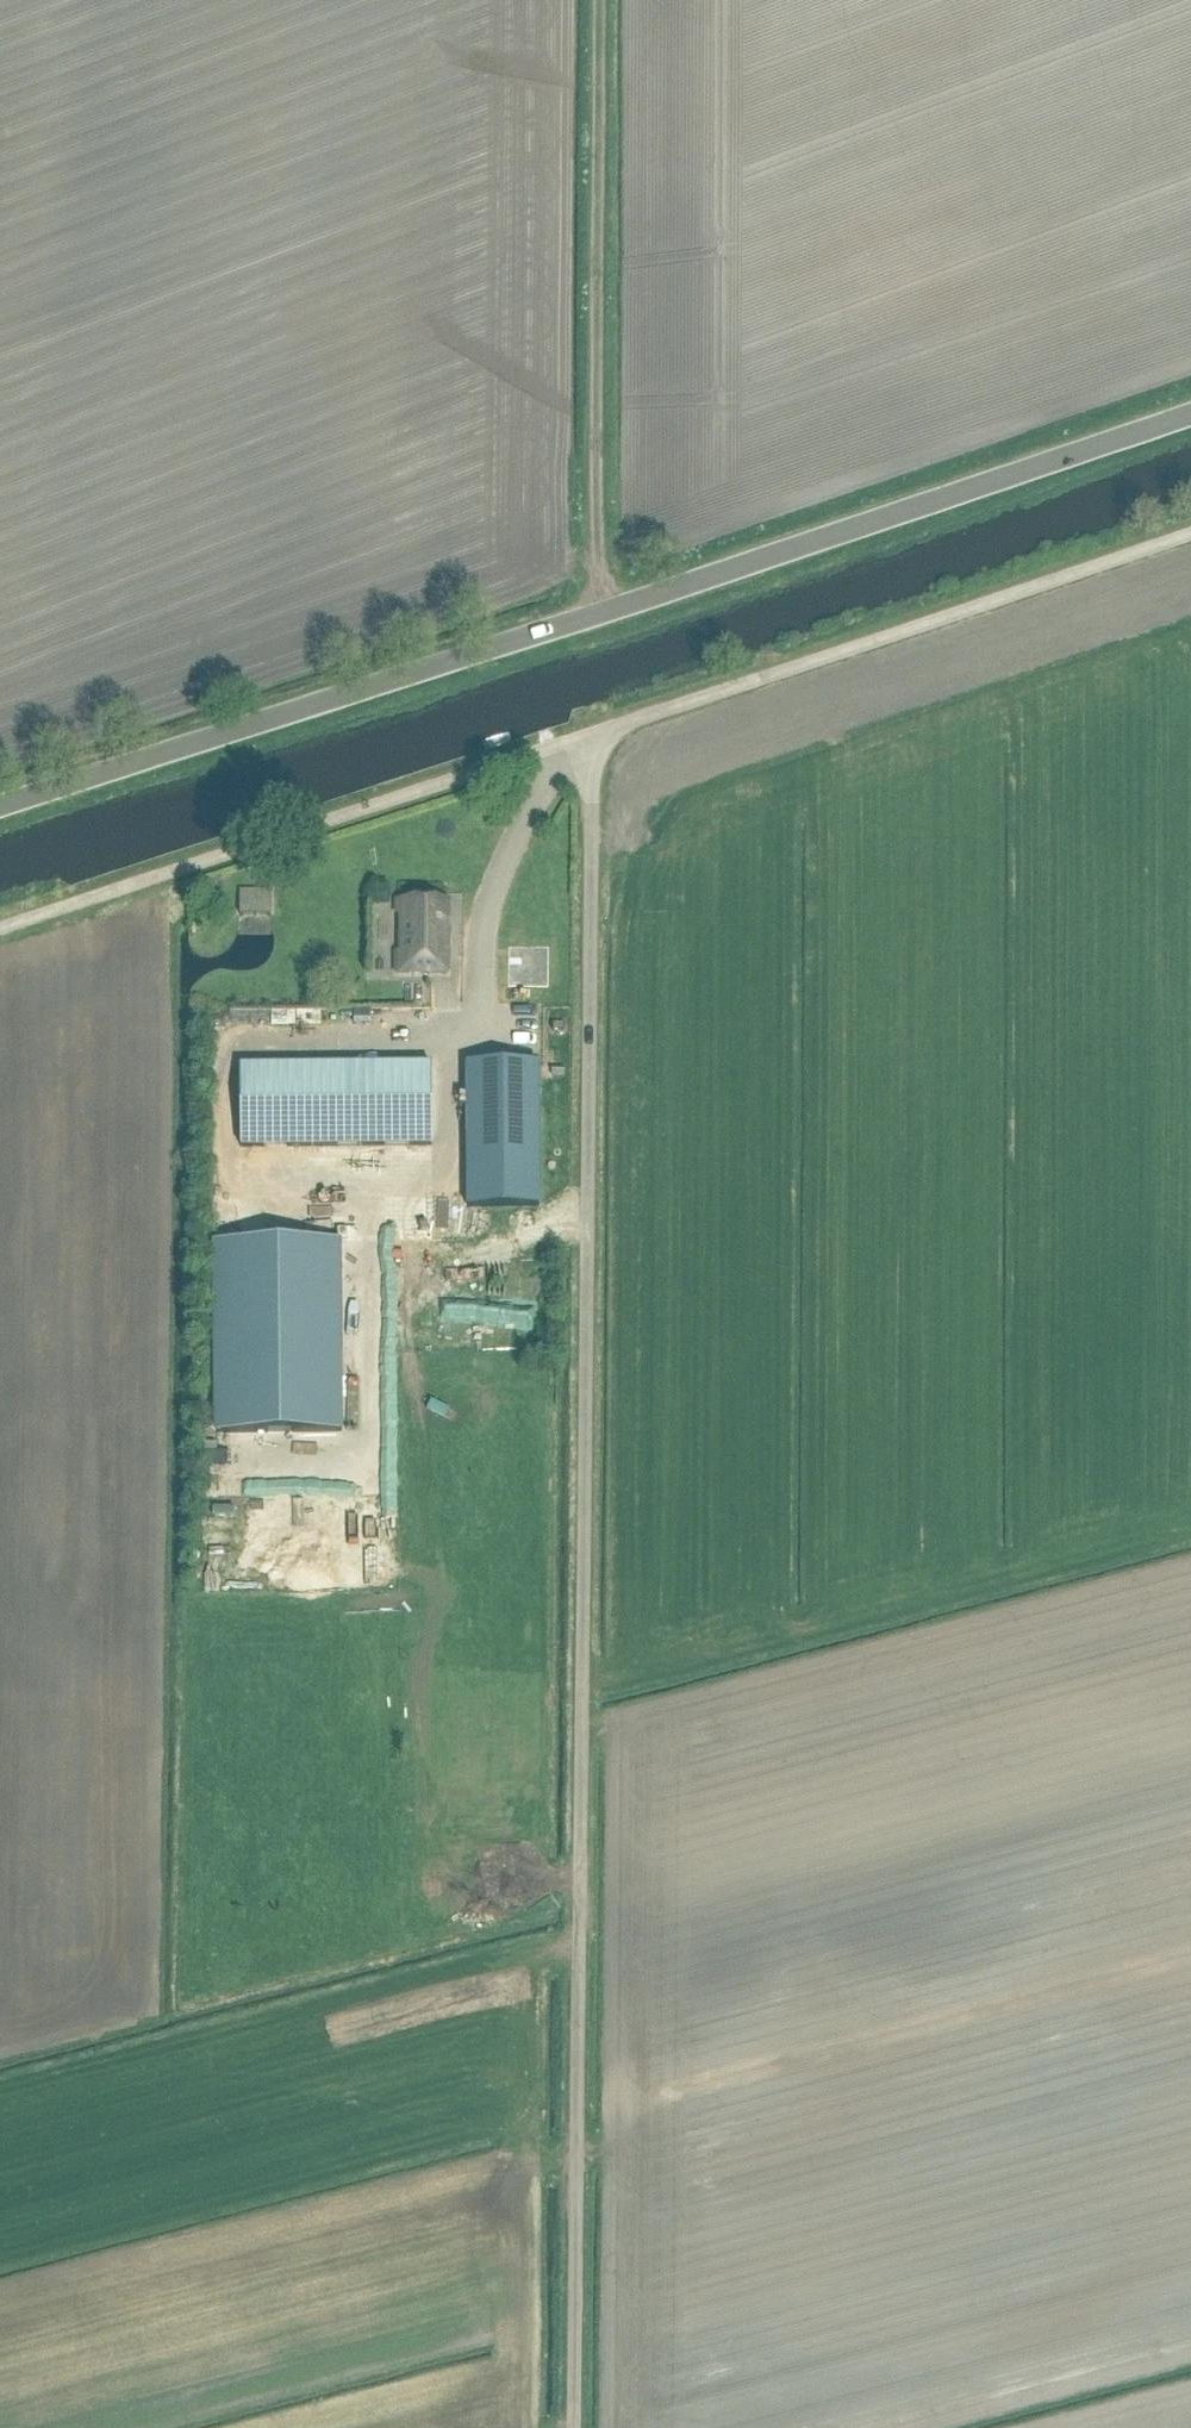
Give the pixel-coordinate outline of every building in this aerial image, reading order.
[(397,976),(446,976),(447,905),(397,904),(397,916),(401,916),(401,955),(397,955),(397,976)] [(240,1068),(240,1151),(432,1149),(431,1066),(284,1067),(240,1068)] [(466,1067),(467,1210),(539,1210),(538,1066),(466,1067)] [(542,1341),(540,1244),(428,1243),(430,1343),(542,1341)] [(209,1246),(211,1437),(339,1436),(343,1436),(340,1244),(283,1245),(209,1246)] [(440,1344),(416,1348),(419,1361),(442,1357),(440,1344)] [(514,1362),(533,1363),(533,1351),(514,1350),(514,1362)] [(491,1383),(490,1392),(518,1394),(518,1385),(491,1383)] [(413,1388),(413,1403),(435,1402),(435,1387),(413,1388)]
